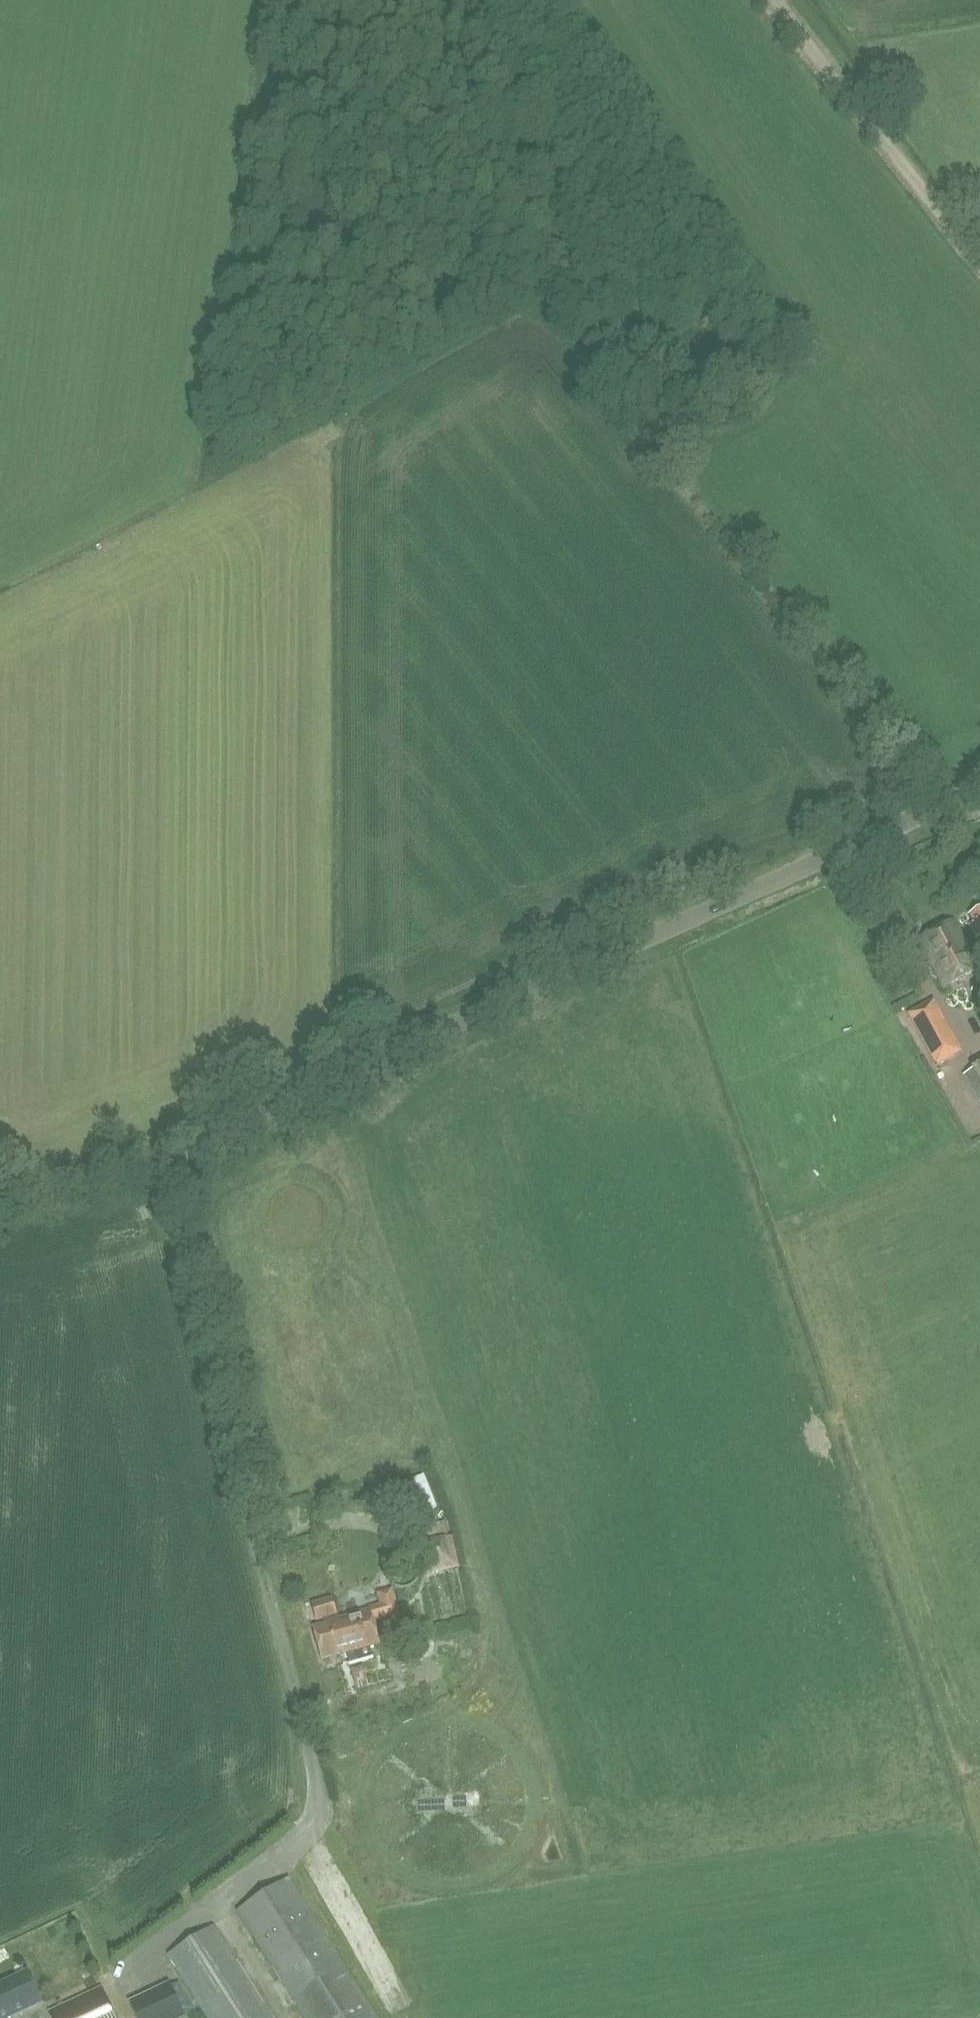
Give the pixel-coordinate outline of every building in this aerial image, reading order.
[(970,915),(975,923),(970,926),(977,938),(979,936),(979,910),(970,915)] [(954,922),(919,941),(945,989),(979,970),(979,969),(954,922)] [(929,1006),(911,1016),(938,1065),(955,1055),(929,1006)] [(965,1075),(979,1102),(979,1067),(965,1075)] [(424,1529),(427,1544),(422,1545),(429,1574),(457,1568),(451,1539),(449,1539),(446,1524),(424,1529)] [(369,1609),(370,1611),(337,1621),(331,1601),(313,1606),(317,1621),(324,1619),(326,1626),(313,1630),(322,1660),(347,1653),(350,1665),(338,1668),(346,1694),(391,1682),(383,1654),(373,1656),(371,1649),(381,1646),(374,1623),(401,1616),(393,1590),(379,1594),(382,1606),(369,1609)] [(290,1878),(239,1911),(307,2017),(378,2017),(290,1878)] [(215,1926),(169,1955),(209,2017),(273,2017),(215,1926)] [(43,2004),(30,1974),(0,1988),(0,2017),(12,2017),(43,2004)] [(158,1978),(130,1993),(136,2004),(164,1989),(158,1978)] [(187,2016),(173,1987),(132,2006),(138,2017),(183,2017),(187,2016)] [(103,1989),(50,2013),(52,2017),(117,2017),(103,1989)]
